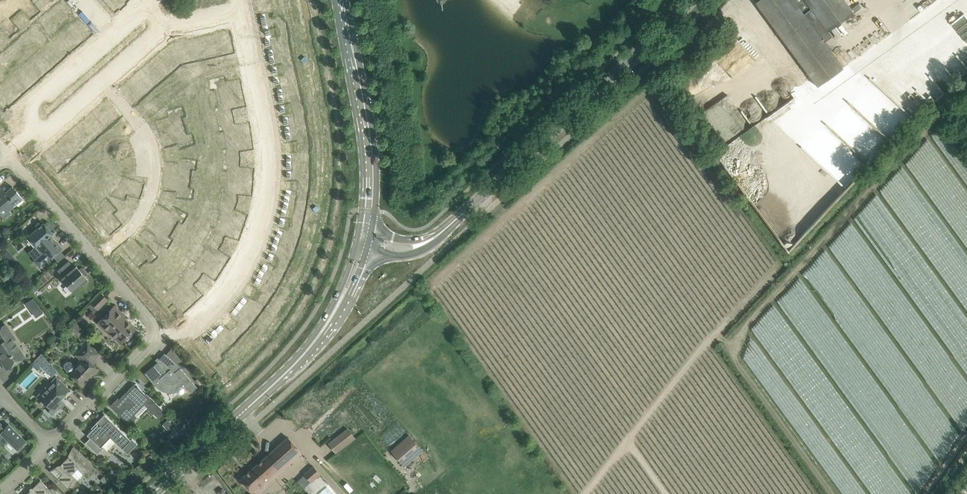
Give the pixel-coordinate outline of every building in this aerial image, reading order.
[(10,34),(17,29),(7,18),(21,6),(30,17),(31,16),(17,0),(9,0),(5,3),(5,2),(3,0),(1,0),(0,1),(0,23),(10,34)] [(31,16),(37,10),(28,0),(17,0),(31,16)] [(106,0),(111,6),(115,10),(120,6),(121,7),(124,4),(123,3),(123,2),(121,0),(106,0)] [(756,3),(762,11),(817,85),(842,67),(804,13),(812,8),(828,31),(840,23),(853,13),(844,0),(760,0),(756,3)] [(79,18),(72,24),(85,38),(91,32),(79,18)] [(0,24),(10,35),(10,34),(0,23),(0,24)] [(72,24),(65,29),(78,44),(85,38),(72,24)] [(65,29),(59,35),(72,49),(78,44),(65,29)] [(218,34),(217,34),(221,53),(232,51),(229,32),(223,33),(222,31),(218,32),(218,34)] [(209,36),(207,36),(211,55),(221,53),(217,34),(216,34),(212,35),(210,36),(209,36)] [(59,35),(52,41),(65,55),(72,49),(59,35)] [(199,38),(196,39),(200,57),(211,55),(207,36),(205,37),(201,37),(199,38)] [(180,42),(175,43),(179,62),(190,60),(186,41),(185,41),(185,39),(180,40),(180,42)] [(188,40),(186,41),(190,60),(200,57),(196,39),(195,39),(191,40),(189,40),(188,40)] [(49,43),(43,49),(55,64),(62,58),(49,43)] [(43,49),(36,55),(49,69),(55,64),(43,49)] [(163,52),(156,58),(169,72),(175,66),(163,52)] [(36,55),(30,60),(43,75),(49,69),(36,55)] [(156,58),(150,63),(162,78),(169,72),(156,58)] [(30,60),(24,66),(36,80),(43,75),(30,60)] [(150,63),(143,69),(156,83),(162,78),(150,63)] [(24,66),(17,71),(30,86),(36,80),(24,66)] [(143,69),(137,74),(150,89),(156,83),(143,69)] [(17,71),(11,77),(24,91),(30,86),(17,71)] [(137,74),(131,80),(143,94),(150,89),(137,74)] [(11,77),(5,82),(17,97),(24,91),(11,77)] [(131,80),(124,85),(137,100),(143,94),(131,80)] [(0,87),(0,90),(11,102),(17,97),(5,82),(0,87)] [(124,85),(118,91),(130,106),(137,100),(124,85)] [(4,109),(11,102),(0,90),(0,104),(4,109)] [(109,99),(102,105),(115,119),(122,113),(109,99)] [(102,105),(96,110),(109,125),(115,119),(102,105)] [(96,110),(90,116),(102,130),(109,125),(96,110)] [(90,116),(83,121),(96,136),(102,130),(90,116)] [(83,121),(77,127),(90,141),(96,136),(83,121)] [(77,127),(71,132),(83,147),(90,141),(77,127)] [(71,132),(64,138),(77,152),(83,147),(71,132)] [(64,138),(58,143),(71,158),(77,152),(64,138)] [(58,143),(52,149),(64,163),(71,158),(58,143)] [(52,149),(45,155),(57,170),(64,163),(52,149)] [(4,219),(12,212),(10,210),(17,204),(18,205),(24,200),(23,199),(17,191),(15,193),(11,188),(7,192),(3,195),(0,192),(0,214),(4,219)] [(31,234),(28,236),(36,246),(37,245),(43,252),(42,254),(44,256),(36,262),(41,268),(48,261),(55,255),(63,249),(56,241),(55,242),(50,236),(53,233),(44,223),(37,229),(36,227),(30,233),(31,234)] [(6,249),(1,254),(6,260),(11,255),(6,249)] [(62,267),(58,270),(63,277),(62,278),(67,285),(66,285),(72,292),(73,291),(74,292),(81,286),(83,284),(84,285),(88,281),(87,280),(88,279),(85,276),(88,274),(82,267),(79,269),(76,266),(75,267),(69,260),(62,267)] [(38,289),(34,284),(29,288),(33,293),(38,289)] [(98,309),(108,299),(101,293),(92,303),(98,309)] [(33,298),(26,303),(30,309),(38,304),(33,298)] [(111,333),(114,336),(122,343),(135,329),(125,319),(126,317),(115,306),(98,323),(110,334),(111,333)] [(15,363),(24,357),(11,337),(13,336),(5,325),(0,328),(0,354),(3,359),(1,361),(7,369),(15,363)] [(98,369),(91,362),(99,354),(88,343),(79,352),(85,357),(76,367),(74,365),(69,361),(66,361),(64,364),(64,368),(83,386),(98,369)] [(122,356),(118,352),(113,357),(117,361),(122,356)] [(158,362),(145,373),(151,381),(154,384),(161,378),(163,381),(164,382),(161,390),(162,391),(169,393),(177,392),(178,394),(180,394),(183,393),(184,392),(185,390),(185,388),(186,387),(191,393),(197,387),(176,363),(172,360),(165,353),(159,359),(162,362),(160,363),(158,362)] [(35,360),(32,365),(37,370),(41,366),(52,377),(58,370),(41,354),(35,360)] [(41,398),(47,404),(45,407),(52,415),(60,407),(60,408),(65,403),(60,399),(70,390),(57,377),(44,390),(46,393),(41,398)] [(146,395),(138,386),(135,384),(128,390),(129,392),(126,395),(125,393),(119,400),(126,407),(119,414),(130,425),(138,417),(133,412),(142,402),(159,419),(166,412),(147,394),(146,395)] [(131,440),(112,421),(105,414),(96,423),(98,424),(87,435),(90,438),(85,443),(92,450),(97,455),(104,448),(107,451),(115,443),(128,455),(138,444),(132,439),(131,440)] [(26,441),(9,424),(5,428),(1,425),(2,424),(2,423),(2,422),(1,422),(0,421),(0,445),(3,444),(5,443),(7,442),(9,441),(18,449),(26,441)] [(355,438),(354,436),(348,428),(329,443),(336,453),(355,438)] [(405,466),(423,451),(409,435),(391,451),(405,466)] [(301,452),(295,445),(288,437),(241,480),(252,492),(264,480),(267,483),(301,452)] [(95,468),(81,453),(74,446),(68,456),(69,457),(57,469),(62,474),(58,479),(65,486),(68,489),(74,479),(70,475),(79,467),(86,474),(95,468)] [(315,478),(321,474),(314,466),(309,471),(315,478)] [(48,487),(40,480),(27,493),(59,493),(53,487),(50,490),(48,487)] [(107,480),(103,484),(107,489),(112,484),(107,480)]
